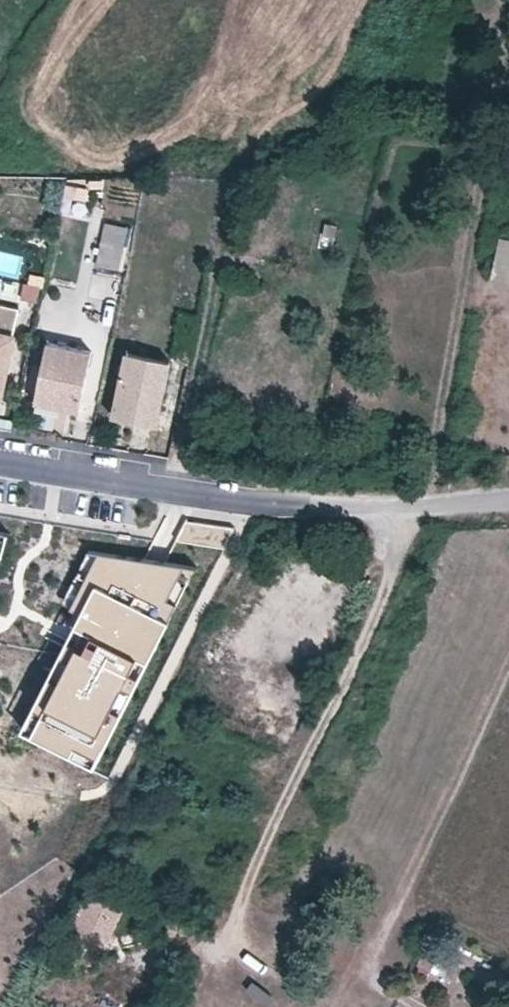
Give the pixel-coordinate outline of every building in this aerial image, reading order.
[(77,193),(80,181),(68,178),(65,190),(77,193)] [(131,227),(106,221),(96,265),(122,271),(131,227)] [(337,225),(326,222),(323,235),(336,238),(337,225)] [(508,280),(508,237),(495,236),(491,278),(508,280)] [(20,307),(0,303),(0,331),(14,335),(20,307)] [(3,396),(15,335),(14,335),(0,331),(0,395),(3,396)] [(49,343),(37,401),(79,411),(91,351),(50,343),(49,343)] [(170,361),(127,352),(114,417),(160,425),(161,417),(159,415),(170,361)] [(188,517),(178,538),(226,547),(236,527),(188,517)] [(80,570),(89,574),(103,548),(93,546),(80,570)] [(198,566),(103,548),(89,574),(98,579),(83,608),(79,606),(73,618),(86,625),(79,639),(72,636),(26,726),(97,762),(198,566)] [(302,565),(303,549),(292,556),(302,565)] [(89,574),(80,570),(65,599),(79,606),(83,608),(98,579),(89,574)] [(317,596),(294,576),(290,581),(313,600),(317,596)] [(429,940),(417,964),(431,971),(433,966),(439,968),(442,960),(438,958),(440,953),(434,951),(437,945),(429,940)]
